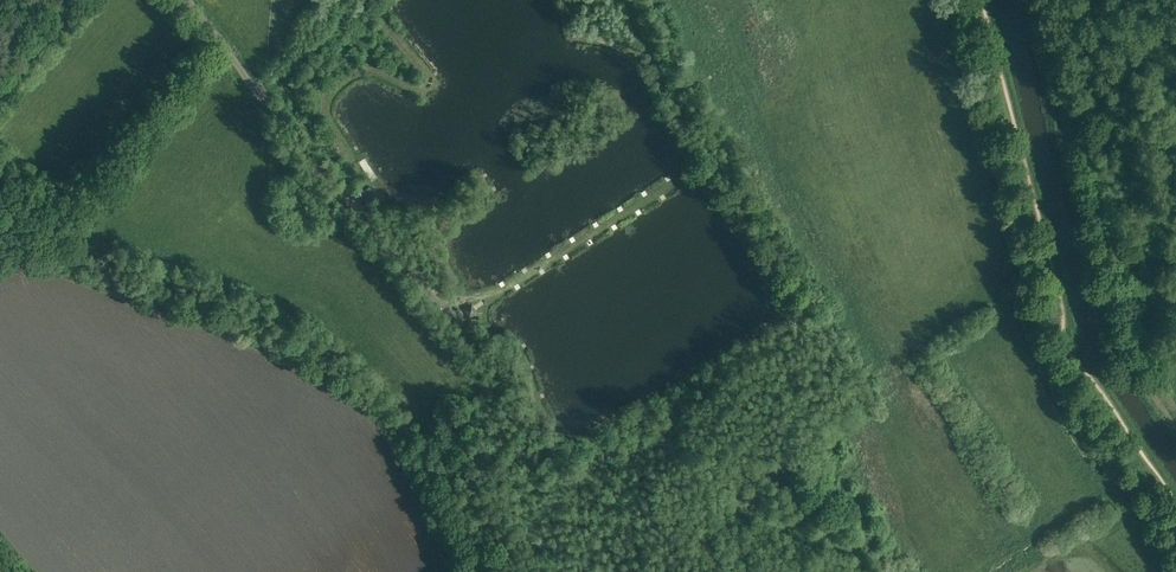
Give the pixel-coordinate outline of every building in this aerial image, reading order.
[(1076,340),(1069,340),(1073,350),(1078,346),(1076,340)]
